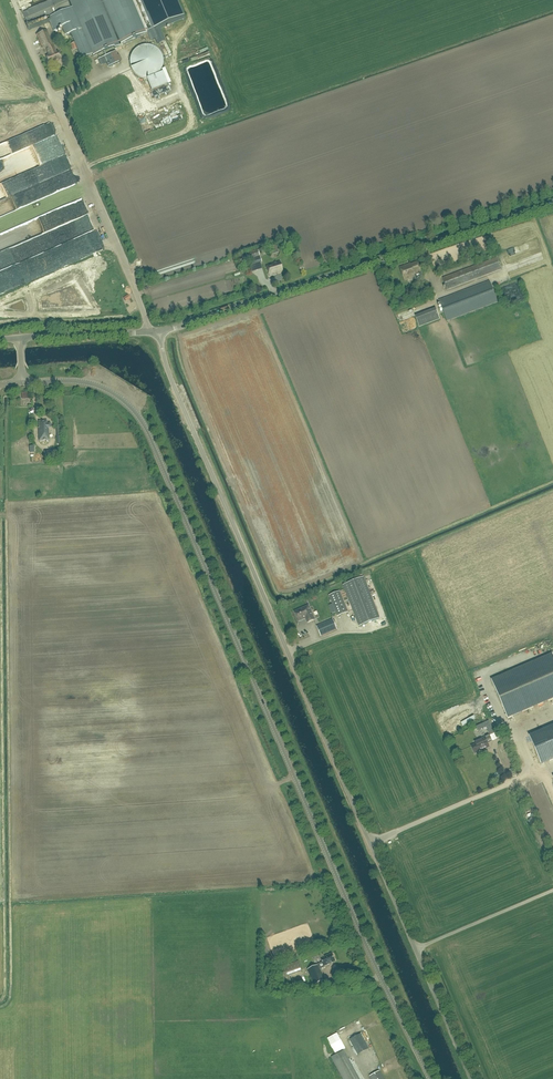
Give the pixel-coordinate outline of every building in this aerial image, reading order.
[(62,28),(65,36),(71,34),(82,59),(92,55),(93,56),(146,33),(147,35),(150,34),(148,29),(146,30),(133,0),(17,0),(28,26),(49,17),(55,31),(62,28)] [(152,31),(183,18),(176,0),(139,0),(152,31)] [(51,46),(45,32),(37,35),(43,49),(45,48),(49,55),(46,56),(50,65),(62,60),(58,51),(56,52),(53,45),(51,46)] [(148,46),(146,45),(145,46),(144,46),(143,46),(142,46),(140,47),(139,47),(138,48),(137,48),(136,49),(135,50),(134,51),(133,52),(132,53),(132,54),(131,55),(131,56),(130,57),(130,59),(130,60),(130,61),(130,63),(130,64),(130,65),(130,66),(131,67),(131,68),(132,69),(132,70),(133,71),(134,73),(134,74),(135,74),(137,75),(138,76),(139,77),(140,77),(141,78),(142,78),(144,78),(145,78),(146,79),(147,79),(149,78),(150,78),(151,78),(152,78),(153,77),(154,77),(155,76),(156,75),(157,75),(158,74),(159,73),(159,72),(160,71),(161,70),(161,69),(162,68),(162,67),(162,66),(163,65),(163,64),(163,63),(163,62),(163,61),(163,60),(163,59),(162,57),(162,56),(161,55),(161,54),(160,53),(159,52),(159,51),(158,51),(157,50),(157,49),(156,48),(155,48),(154,47),(153,47),(151,46),(150,46),(149,46),(148,46)] [(116,51),(98,59),(101,66),(106,63),(108,67),(122,61),(120,55),(118,56),(116,51)] [(137,92),(129,95),(138,117),(146,114),(137,92)] [(120,95),(117,96),(116,93),(108,96),(113,107),(118,105),(118,103),(123,101),(120,95)] [(11,185),(8,185),(9,191),(17,190),(17,187),(19,186),(17,180),(11,181),(11,185)] [(0,202),(0,231),(1,231),(9,227),(5,216),(30,206),(24,192),(0,202)] [(520,246),(522,255),(541,250),(538,241),(520,246)] [(278,252),(275,244),(267,247),(270,255),(278,252)] [(507,251),(509,260),(519,258),(517,249),(507,251)] [(261,263),(257,250),(245,253),(249,266),(261,263)] [(500,270),(496,258),(442,278),(447,290),(500,270)] [(511,263),(513,270),(516,269),(515,268),(522,265),(520,260),(511,263)] [(282,271),(279,261),(265,265),(268,275),(282,271)] [(420,272),(417,263),(410,265),(410,264),(399,268),(404,281),(414,277),(413,274),(420,272)] [(497,302),(489,281),(438,300),(446,322),(497,302)] [(430,293),(428,288),(419,291),(421,297),(430,293)] [(440,319),(435,309),(415,317),(419,327),(440,319)] [(23,401),(27,401),(27,403),(30,403),(30,393),(22,394),(23,401)] [(47,424),(47,421),(41,422),(42,422),(39,423),(39,428),(38,428),(39,441),(49,440),(48,428),(50,428),(50,424),(47,424)] [(381,619),(367,577),(346,585),(360,626),(381,619)] [(342,592),(331,595),(338,616),(349,612),(342,592)] [(314,620),(308,606),(294,612),(298,622),(305,619),(307,623),(314,620)] [(318,625),(322,637),(339,631),(335,619),(318,625)] [(530,651),(524,653),(526,659),(539,655),(537,648),(530,650),(530,651)] [(552,654),(491,680),(508,719),(552,699),(552,656),(552,654)] [(489,721),(477,727),(479,731),(487,727),(490,735),(494,733),(489,721)] [(529,736),(541,764),(552,759),(552,726),(529,736)] [(492,741),(489,735),(483,738),(484,740),(471,746),(474,754),(489,747),(487,743),(492,741)] [(335,962),(332,954),(321,959),(322,962),(318,964),(318,965),(307,970),(314,985),(325,980),(320,969),(325,967),(325,966),(335,962)] [(304,973),(301,967),(287,973),(289,978),(295,976),(295,977),(304,973)] [(350,1040),(358,1055),(369,1049),(361,1034),(350,1040)] [(344,1051),(332,1058),(343,1078),(359,1078),(344,1051)] [(379,1071),(370,1076),(371,1078),(384,1078),(379,1071)]
